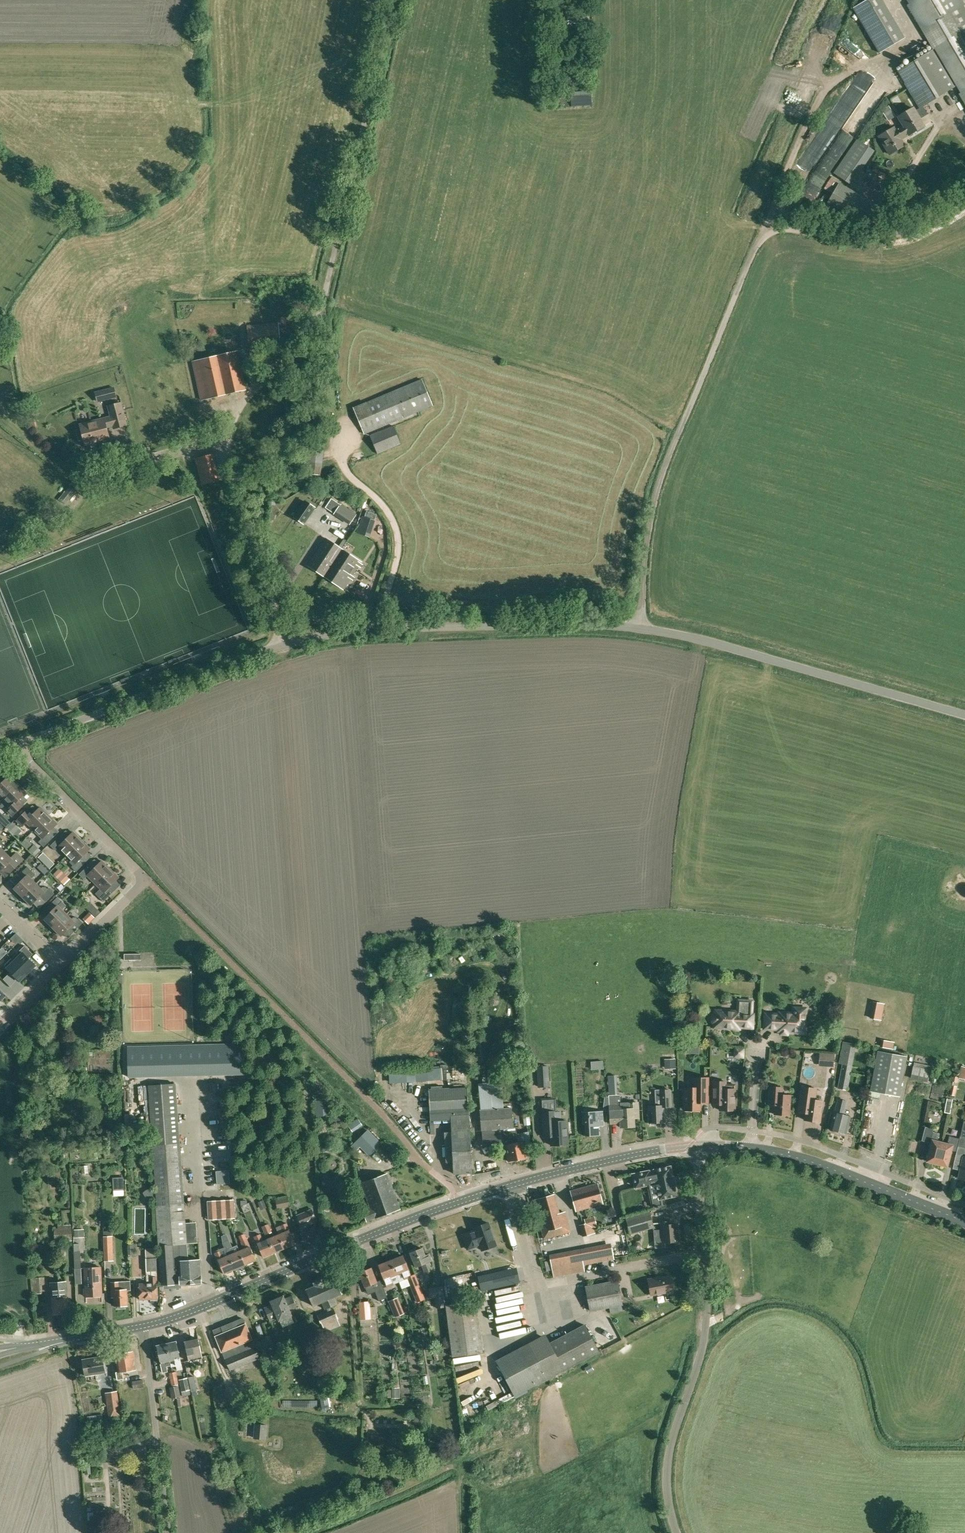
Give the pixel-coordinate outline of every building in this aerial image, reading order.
[(879,52),(906,36),(884,0),(863,0),(852,6),(879,52)] [(923,28),(935,48),(962,94),(964,98),(964,9),(960,0),(907,0),(923,28)] [(868,61),(873,55),(852,36),(848,40),(852,44),(851,46),(868,61)] [(920,106),(923,105),(954,86),(932,49),(898,70),(920,106)] [(923,105),(920,106),(915,110),(913,107),(898,116),(903,124),(909,133),(909,134),(924,125),(920,118),(928,113),(923,105)] [(909,133),(903,124),(895,129),(894,126),(879,135),(890,153),(905,144),(901,138),(909,133)] [(834,173),(851,184),(873,151),(857,140),(834,173)] [(825,208),(866,231),(881,205),(839,182),(825,208)] [(237,351),(193,361),(202,400),(208,398),(215,397),(246,389),(237,351)] [(432,405),(422,379),(354,408),(364,434),(432,405)] [(104,390),(95,392),(98,401),(106,399),(116,397),(114,388),(104,390)] [(111,416),(104,418),(107,428),(112,426),(113,430),(127,426),(124,416),(121,403),(108,406),(111,416)] [(81,428),(76,430),(78,441),(84,440),(85,444),(96,442),(109,439),(109,436),(107,428),(104,418),(95,421),(96,423),(81,427),(81,428)] [(377,454),(401,444),(393,426),(370,435),(377,454)] [(323,449),(307,448),(304,474),(320,475),(323,449)] [(196,458),(202,484),(217,481),(210,455),(196,458)] [(66,503),(76,491),(70,486),(60,499),(66,503)] [(314,508),(305,502),(295,517),(303,523),(314,508)] [(356,515),(341,505),(335,514),(350,524),(356,515)] [(363,517),(358,532),(369,536),(374,521),(363,517)] [(330,561),(339,547),(326,538),(308,566),(325,577),(331,568),(332,569),(335,565),(330,561)] [(331,568),(325,577),(343,589),(361,562),(339,547),(330,561),(335,565),(332,569),(331,568)] [(3,798),(18,784),(10,776),(3,782),(0,779),(0,795),(3,798)] [(18,784),(3,798),(11,807),(8,810),(13,815),(22,806),(24,804),(19,799),(26,792),(18,784)] [(27,811),(18,820),(23,825),(26,822),(34,830),(49,815),(41,807),(34,813),(29,809),(27,811)] [(49,815),(34,830),(43,838),(39,842),(44,847),(53,837),(49,834),(49,832),(57,824),(49,815)] [(60,836),(51,845),(55,850),(59,846),(67,855),(82,840),(74,832),(66,840),(64,840),(60,836)] [(82,840),(67,855),(72,859),(70,862),(73,865),(72,867),(76,871),(86,862),(82,858),(82,856),(90,848),(82,840)] [(0,855),(0,872),(1,871),(6,877),(12,871),(24,859),(17,852),(11,858),(4,851),(0,855)] [(96,883),(111,869),(102,860),(94,868),(92,868),(89,865),(79,874),(84,879),(88,875),(96,883)] [(21,899),(36,883),(32,879),(36,874),(28,866),(19,875),(23,879),(14,888),(16,890),(15,891),(21,898),(20,898),(21,899)] [(111,869),(96,883),(101,888),(96,893),(104,901),(115,891),(111,887),(111,885),(119,877),(111,869)] [(65,873),(59,879),(65,885),(71,880),(65,873)] [(36,883),(21,899),(29,905),(30,903),(31,905),(40,897),(46,902),(55,893),(49,887),(48,889),(46,887),(43,887),(41,888),(36,883)] [(53,910),(45,918),(46,920),(45,921),(51,929),(66,914),(62,909),(66,905),(62,901),(58,897),(49,906),(53,910)] [(66,914),(51,929),(59,935),(60,934),(62,936),(70,927),(75,931),(84,922),(79,918),(78,919),(76,917),(73,917),(71,919),(66,914)] [(33,954),(25,945),(12,958),(28,973),(36,965),(29,958),(33,954)] [(28,973),(12,958),(4,965),(20,981),(28,973)] [(752,1027),(753,1014),(751,1014),(752,1001),(738,1000),(737,1011),(717,1010),(717,1012),(715,1012),(715,1013),(713,1015),(712,1016),(712,1020),(713,1022),(714,1023),(714,1025),(717,1025),(716,1027),(739,1028),(739,1027),(752,1027)] [(882,1009),(883,1004),(873,1002),(872,1007),(873,1007),(871,1017),(880,1019),(882,1009)] [(779,1013),(779,1014),(765,1014),(764,1028),(778,1029),(778,1031),(781,1031),(781,1034),(787,1034),(787,1031),(804,1032),(806,1008),(794,1007),(794,1011),(793,1011),(793,1013),(779,1013)] [(852,1066),(856,1044),(843,1041),(839,1063),(842,1064),(838,1088),(847,1090),(852,1066)] [(743,1049),(735,1048),(735,1054),(737,1056),(743,1057),(743,1049)] [(878,1051),(870,1091),(899,1096),(906,1056),(878,1051)] [(914,1061),(913,1066),(910,1078),(927,1082),(930,1065),(914,1061)] [(440,1066),(430,1068),(433,1082),(443,1079),(440,1066)] [(549,1086),(548,1066),(538,1067),(539,1087),(549,1086)] [(684,1088),(684,1110),(700,1110),(700,1103),(708,1103),(708,1094),(708,1078),(695,1077),(695,1088),(684,1088)] [(498,1079),(481,1080),(482,1105),(505,1104),(504,1085),(498,1085),(498,1079)] [(713,1095),(713,1105),(720,1105),(720,1110),(735,1110),(735,1089),(725,1089),(725,1084),(725,1081),(713,1081),(713,1095)] [(202,1093),(201,1082),(190,1083),(191,1089),(196,1088),(197,1094),(202,1093)] [(151,1129),(152,1146),(153,1164),(156,1206),(162,1285),(164,1285),(164,1287),(181,1286),(181,1284),(201,1282),(201,1275),(199,1259),(180,1260),(180,1254),(187,1254),(187,1244),(184,1203),(180,1162),(179,1144),(175,1083),(148,1085),(151,1129)] [(769,1099),(768,1104),(775,1104),(774,1114),(789,1115),(790,1095),(782,1094),(782,1087),(770,1086),(769,1099)] [(799,1103),(797,1113),(805,1114),(805,1120),(819,1122),(822,1101),(814,1100),(816,1088),(801,1086),(799,1103)] [(452,1132),(470,1131),(467,1088),(429,1090),(430,1121),(451,1120),(452,1132)] [(658,1124),(658,1122),(664,1122),(663,1107),(670,1106),(670,1090),(655,1090),(656,1106),(648,1106),(649,1122),(650,1122),(651,1124),(658,1124)] [(609,1095),(609,1109),(610,1123),(621,1123),(621,1127),(624,1127),(626,1129),(630,1128),(631,1126),(634,1126),(634,1115),(639,1115),(638,1102),(628,1103),(628,1106),(630,1105),(630,1108),(621,1109),(620,1094),(609,1095)] [(830,1129),(846,1133),(850,1116),(844,1114),(847,1101),(838,1098),(835,1110),(830,1129)] [(947,1098),(944,1112),(950,1113),(952,1099),(947,1098)] [(509,1162),(527,1158),(524,1141),(515,1143),(512,1128),(513,1128),(512,1108),(480,1110),(481,1130),(482,1130),(483,1144),(501,1143),(506,1145),(509,1162)] [(555,1111),(542,1112),(543,1128),(544,1137),(551,1136),(551,1145),(568,1144),(567,1121),(556,1121),(555,1111)] [(603,1111),(582,1113),(583,1124),(585,1124),(585,1135),(599,1134),(599,1125),(603,1125),(604,1125),(603,1111)] [(369,1156),(382,1144),(368,1129),(351,1146),(356,1151),(360,1147),(369,1156)] [(470,1131),(452,1132),(454,1173),(472,1173),(470,1131)] [(937,1163),(942,1142),(937,1141),(939,1133),(933,1131),(929,1146),(930,1147),(927,1161),(937,1163)] [(942,1142),(937,1163),(947,1166),(951,1149),(956,1151),(958,1146),(959,1138),(949,1135),(947,1144),(942,1142)] [(956,1151),(954,1160),(962,1162),(958,1177),(964,1179),(964,1147),(958,1146),(956,1151)] [(635,1173),(632,1174),(634,1188),(638,1187),(656,1183),(659,1199),(677,1196),(675,1185),(673,1176),(671,1166),(653,1169),(653,1170),(649,1171),(649,1170),(635,1173)] [(367,1220),(400,1208),(387,1173),(374,1178),(372,1172),(359,1177),(361,1182),(371,1209),(363,1211),(367,1220)] [(113,1176),(113,1188),(123,1187),(122,1175),(113,1176)] [(575,1210),(603,1203),(597,1184),(570,1191),(575,1210)] [(553,1194),(533,1200),(544,1238),(570,1231),(565,1212),(558,1214),(553,1194)] [(290,1206),(288,1197),(276,1199),(278,1209),(290,1206)] [(236,1211),(235,1199),(208,1201),(208,1213),(236,1211)] [(499,1227),(504,1225),(498,1205),(489,1208),(492,1219),(496,1218),(499,1227)] [(311,1237),(317,1235),(314,1228),(317,1227),(314,1220),(316,1219),(313,1211),(308,1213),(308,1211),(297,1215),(300,1222),(298,1223),(301,1229),(300,1230),(303,1238),(310,1235),(311,1237)] [(653,1227),(649,1212),(626,1219),(630,1234),(653,1227)] [(669,1224),(669,1221),(661,1222),(663,1242),(678,1241),(677,1230),(676,1230),(676,1224),(669,1224)] [(480,1245),(482,1250),(496,1245),(488,1222),(474,1227),(476,1232),(471,1234),(471,1232),(463,1235),(468,1249),(480,1245)] [(594,1233),(591,1222),(579,1225),(582,1236),(594,1233)] [(284,1232),(279,1234),(285,1248),(295,1244),(287,1223),(281,1225),(284,1232)] [(263,1226),(264,1229),(266,1234),(272,1232),(268,1224),(263,1226)] [(57,1250),(63,1249),(63,1241),(72,1241),(72,1228),(54,1229),(55,1242),(56,1242),(57,1250)] [(245,1233),(239,1236),(241,1242),(244,1249),(239,1251),(245,1264),(256,1260),(247,1239),(245,1233)] [(274,1252),(268,1239),(263,1241),(260,1234),(254,1236),(263,1257),(274,1252)] [(279,1234),(268,1239),(274,1252),(285,1248),(279,1234)] [(112,1236),(104,1237),(105,1261),(113,1260),(112,1236)] [(230,1243),(224,1245),(225,1248),(226,1250),(228,1255),(229,1255),(234,1269),(238,1267),(241,1268),(244,1266),(245,1264),(239,1251),(237,1245),(232,1248),(230,1243)] [(584,1270),(583,1264),(613,1258),(611,1247),(551,1259),(554,1276),(584,1270)] [(157,1271),(156,1258),(156,1248),(146,1248),(146,1271),(157,1271)] [(221,1250),(215,1253),(224,1273),(226,1272),(227,1273),(232,1272),(232,1270),(234,1269),(229,1255),(228,1255),(226,1250),(225,1248),(221,1250)] [(411,1260),(413,1260),(416,1267),(422,1264),(425,1273),(432,1270),(429,1261),(432,1260),(429,1254),(425,1255),(422,1248),(416,1250),(415,1248),(408,1251),(411,1260)] [(391,1260),(400,1281),(411,1277),(408,1269),(403,1255),(391,1260)] [(642,1258),(633,1261),(634,1267),(644,1265),(642,1258)] [(400,1281),(391,1260),(378,1265),(384,1279),(387,1286),(400,1281)] [(495,1263),(468,1270),(473,1290),(500,1284),(495,1263)] [(86,1296),(102,1296),(101,1267),(84,1268),(86,1296)] [(375,1292),(384,1289),(380,1280),(376,1282),(371,1268),(360,1272),(365,1287),(372,1284),(375,1292)] [(322,1302),(325,1309),(327,1308),(328,1311),(318,1315),(322,1325),(338,1318),(333,1308),(331,1309),(330,1307),(337,1304),(334,1297),(343,1293),(335,1276),(334,1277),(327,1280),(326,1278),(326,1276),(324,1277),(323,1278),(323,1277),(321,1278),(322,1279),(317,1280),(315,1280),(316,1281),(314,1282),(314,1281),(313,1282),(314,1285),(314,1286),(307,1288),(306,1289),(313,1306),(322,1302)] [(651,1295),(673,1291),(670,1276),(657,1278),(657,1277),(648,1279),(651,1295)] [(31,1278),(31,1285),(41,1285),(40,1277),(31,1278)] [(150,1301),(157,1301),(157,1277),(150,1277),(150,1283),(139,1283),(139,1299),(150,1299),(150,1301)] [(618,1280),(586,1287),(590,1310),(622,1304),(618,1280)] [(53,1315),(61,1314),(69,1313),(68,1296),(67,1296),(66,1281),(59,1282),(51,1283),(52,1298),(51,1298),(53,1315)] [(124,1308),(124,1305),(127,1305),(126,1290),(131,1290),(130,1281),(111,1282),(112,1297),(114,1297),(115,1306),(118,1306),(118,1308),(124,1308)] [(417,1302),(425,1299),(419,1285),(411,1288),(417,1302)] [(379,1304),(388,1300),(385,1293),(376,1297),(379,1304)] [(290,1311),(298,1308),(292,1295),(285,1298),(283,1295),(270,1301),(271,1304),(264,1307),(270,1320),(277,1317),(279,1320),(292,1315),(290,1311)] [(444,1295),(435,1296),(436,1307),(445,1306),(444,1295)] [(395,1317),(401,1315),(395,1299),(389,1302),(395,1317)] [(476,1301),(446,1304),(452,1355),(482,1352),(476,1301)] [(370,1319),(369,1302),(359,1303),(360,1319),(370,1319)] [(621,1305),(609,1307),(610,1313),(623,1310),(621,1305)] [(213,1330),(216,1336),(215,1336),(222,1351),(225,1359),(230,1370),(259,1358),(254,1346),(251,1339),(245,1324),(242,1318),(219,1328),(213,1330)] [(497,1361),(515,1396),(536,1385),(599,1351),(585,1325),(549,1343),(545,1335),(497,1361)] [(188,1359),(202,1356),(198,1339),(185,1342),(188,1359)] [(168,1343),(167,1343),(170,1360),(171,1366),(176,1365),(177,1369),(182,1368),(176,1341),(175,1342),(173,1340),(169,1341),(168,1343)] [(158,1345),(157,1346),(163,1372),(167,1371),(165,1361),(170,1360),(167,1343),(165,1344),(163,1342),(159,1343),(158,1345)] [(122,1371),(135,1369),(132,1351),(116,1354),(119,1372),(116,1372),(118,1382),(120,1382),(120,1379),(123,1378),(122,1371)] [(103,1356),(82,1360),(85,1375),(95,1374),(106,1372),(103,1356)] [(182,1391),(190,1390),(187,1378),(179,1379),(181,1391),(182,1391)] [(133,1389),(144,1387),(143,1379),(132,1381),(133,1389)] [(176,1386),(170,1387),(171,1398),(178,1397),(181,1397),(179,1385),(176,1386)] [(108,1410),(120,1409),(117,1391),(105,1393),(108,1410)] [(266,1425),(255,1424),(254,1438),(265,1439),(266,1425)]
